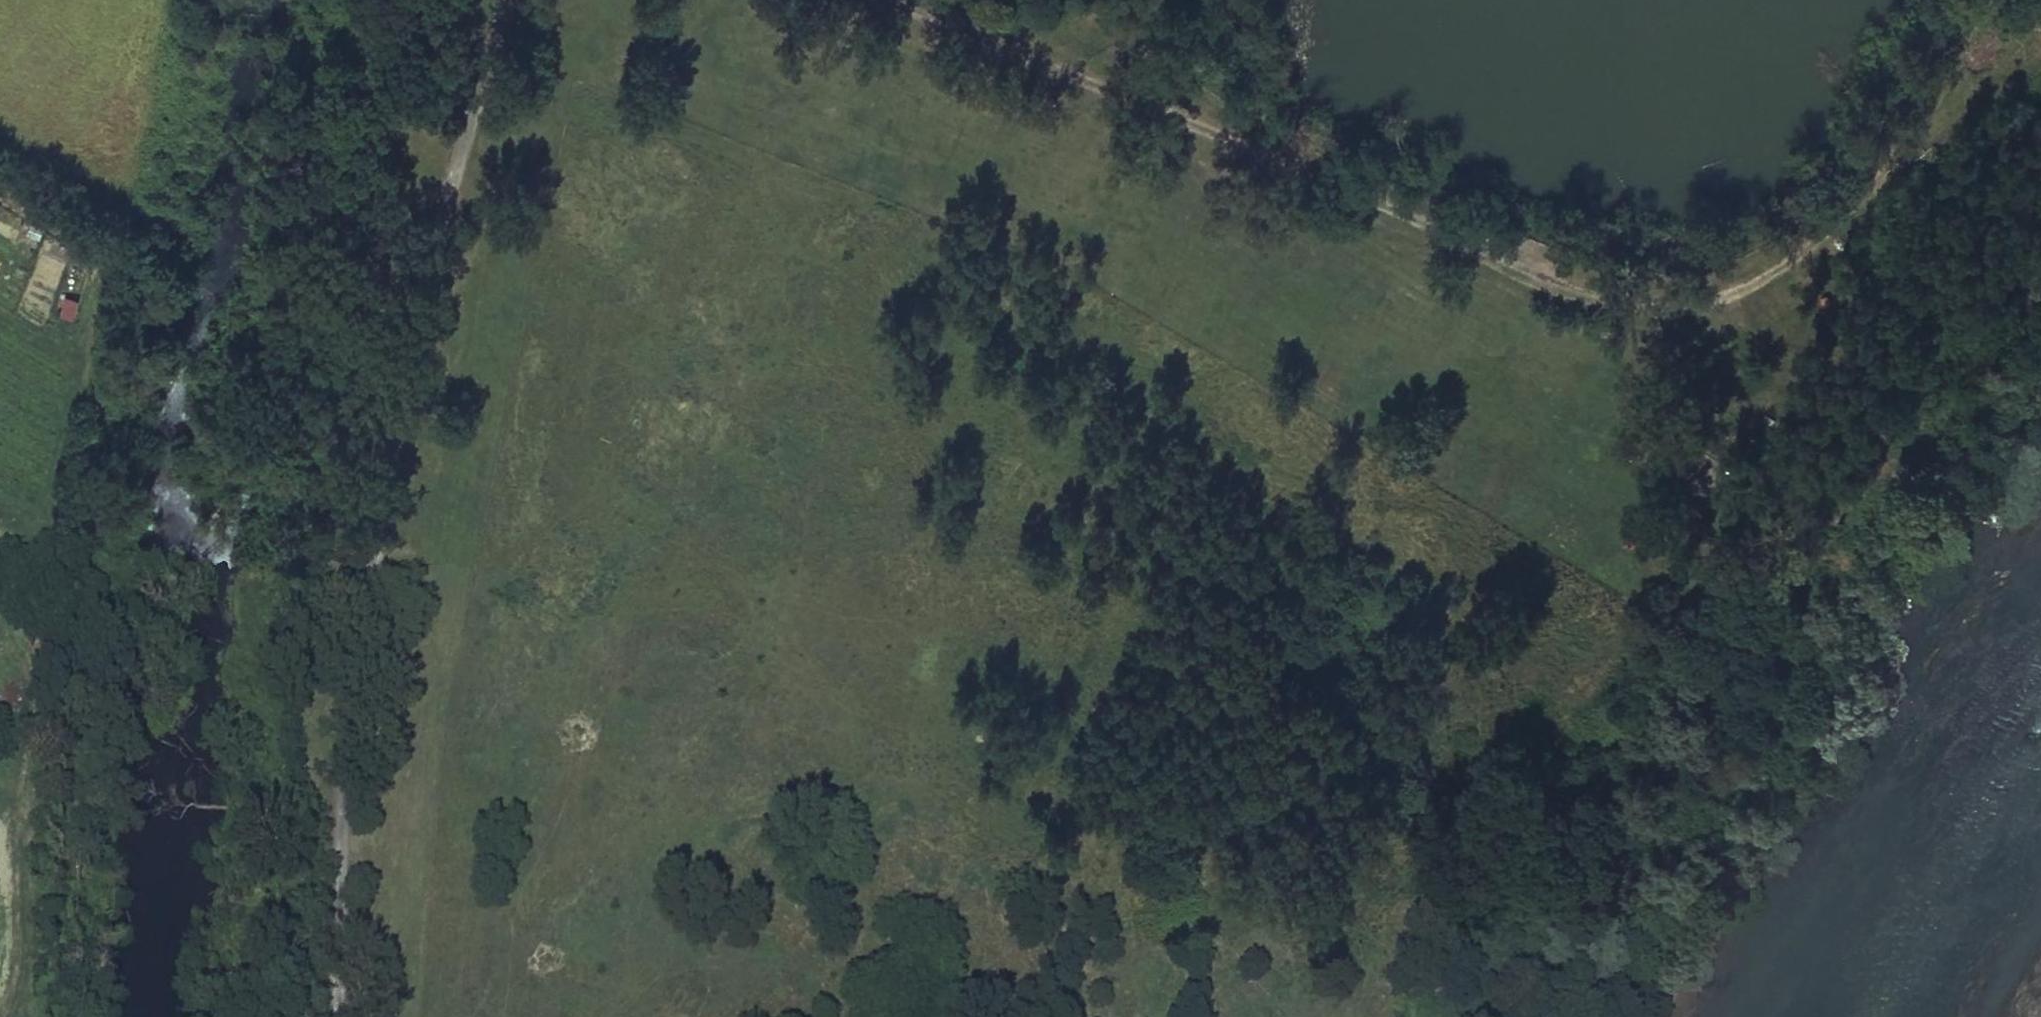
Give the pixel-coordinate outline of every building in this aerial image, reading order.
[(60,316),(75,319),(79,299),(64,296),(60,316)]
